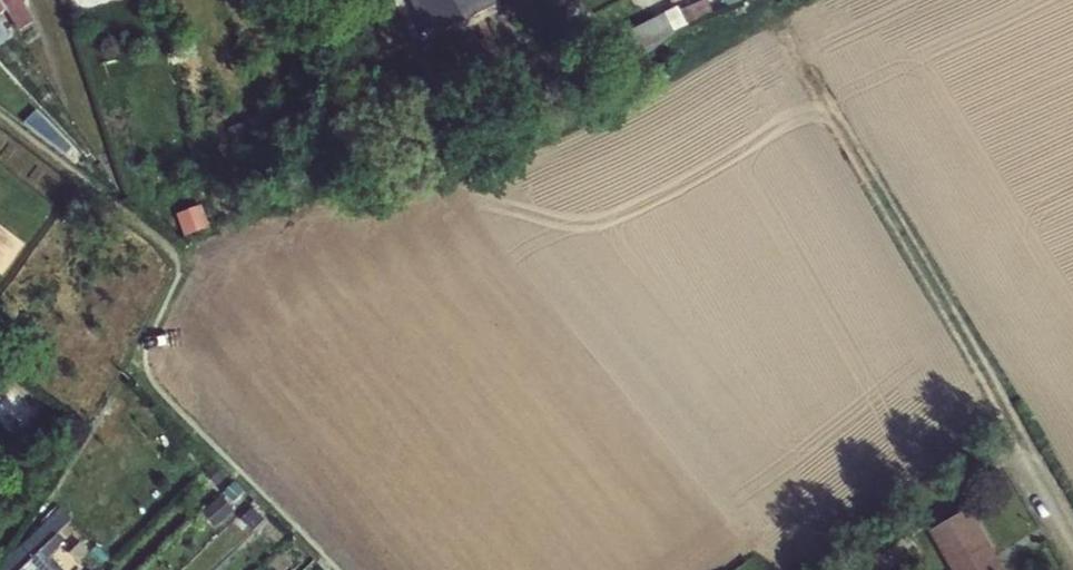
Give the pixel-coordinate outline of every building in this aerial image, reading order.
[(5,13),(19,32),(35,22),(22,0),(0,0),(0,16),(5,13)] [(430,40),(498,5),(495,0),(410,0),(430,40)] [(627,32),(635,50),(685,26),(676,8),(627,32)] [(968,510),(928,534),(949,569),(1003,569),(968,510)] [(47,561),(63,545),(54,536),(19,569),(56,569),(47,561)]
